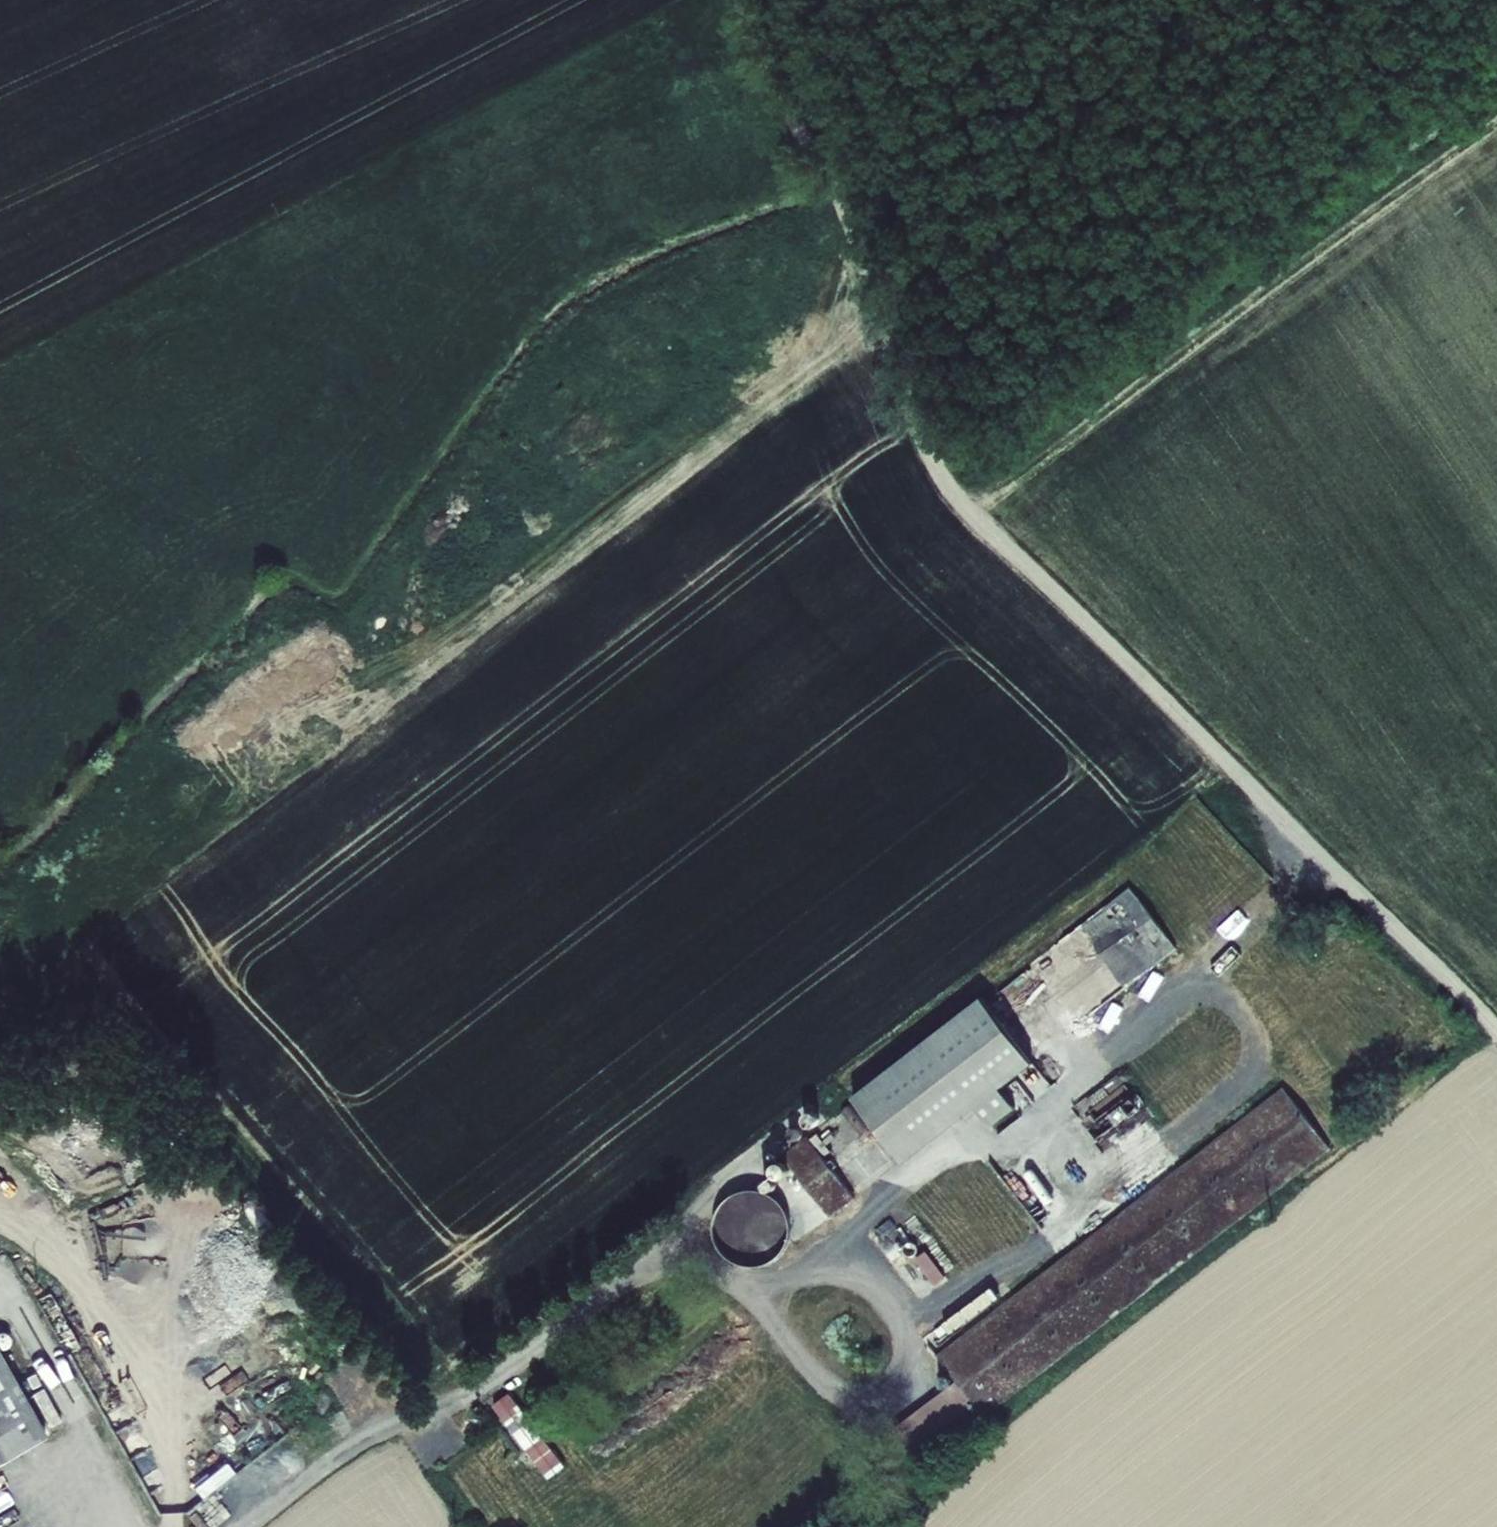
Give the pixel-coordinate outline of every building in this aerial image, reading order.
[(783,1161),(829,1220),(1179,951),(1129,888),(783,1161)] [(936,1360),(985,1421),(1333,1150),(1286,1089),(936,1360)] [(739,1202),(721,1246),(769,1266),(787,1222),(739,1202)] [(50,1439),(0,1353),(0,1468),(50,1439)] [(509,1397),(490,1412),(549,1487),(568,1472),(509,1397)]
